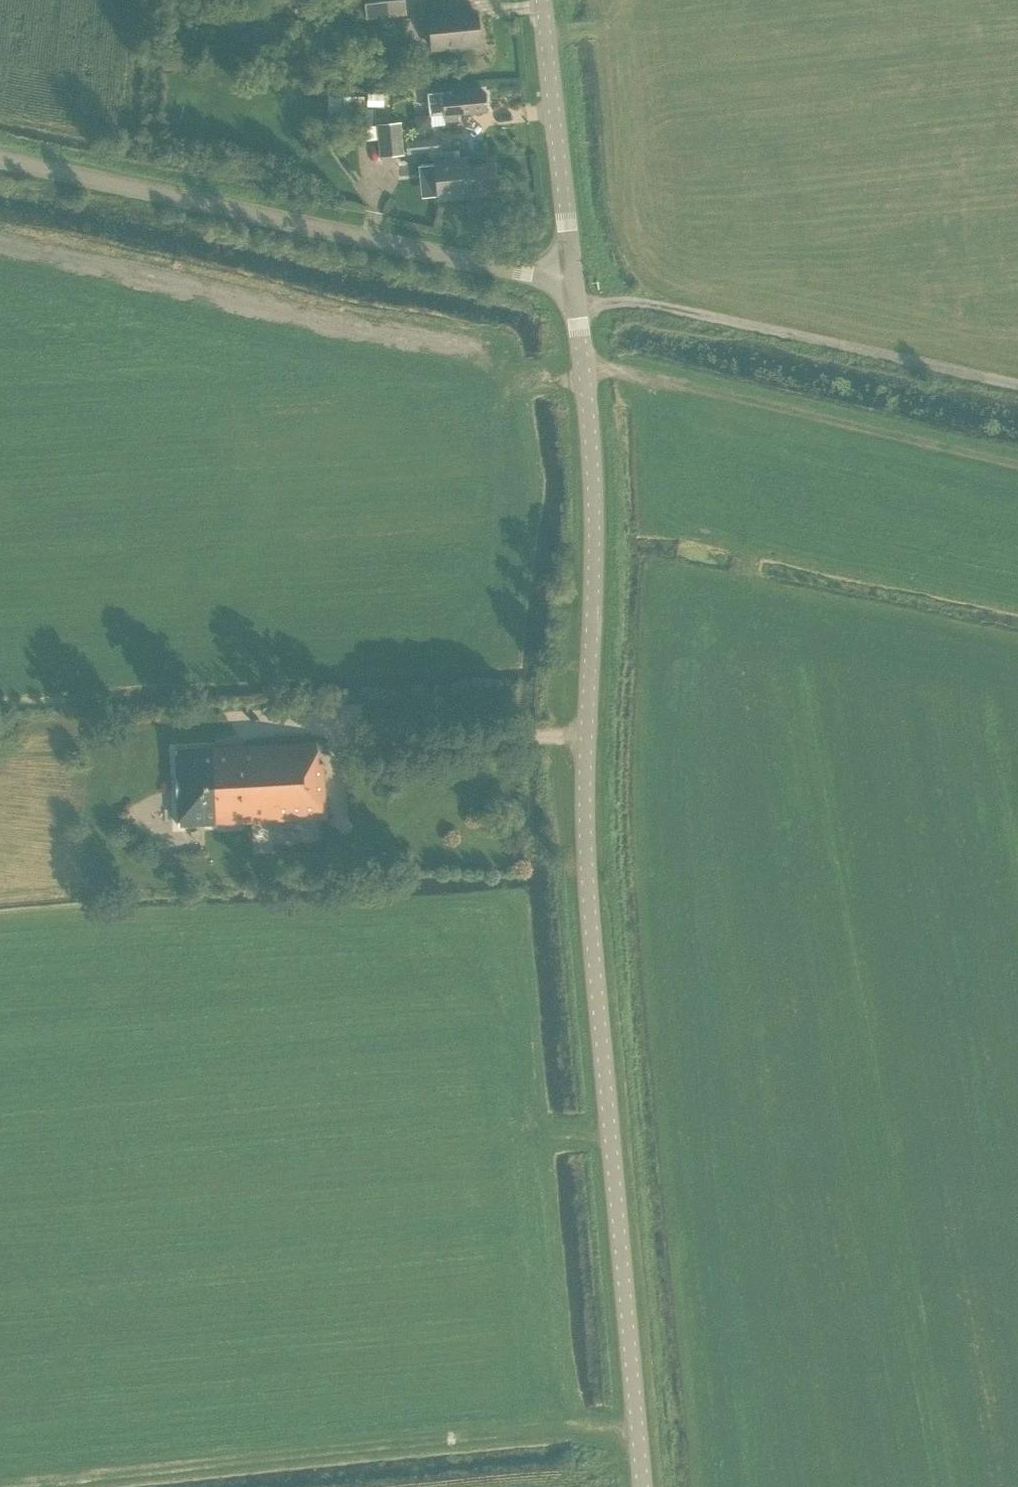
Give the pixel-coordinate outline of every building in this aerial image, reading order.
[(404,0),(362,0),(365,19),(406,14),(404,0)] [(465,44),(479,43),(476,11),(418,17),(419,31),(429,30),(431,48),(447,46),(447,49),(457,51),(466,47),(465,44)] [(486,110),(484,90),(443,94),(443,91),(427,92),(429,115),(444,113),(445,120),(457,119),(456,113),(486,110)] [(350,96),(350,124),(363,124),(363,96),(350,96)] [(402,154),(399,121),(376,123),(379,155),(402,154)] [(374,139),(374,125),(364,126),(364,140),(374,139)] [(441,151),(440,139),(404,142),(405,154),(441,151)] [(463,166),(462,157),(434,160),(436,180),(438,202),(471,199),(470,189),(493,187),(491,163),(463,166)] [(316,763),(315,742),(174,750),(178,826),(326,818),(323,762),(316,763)]
